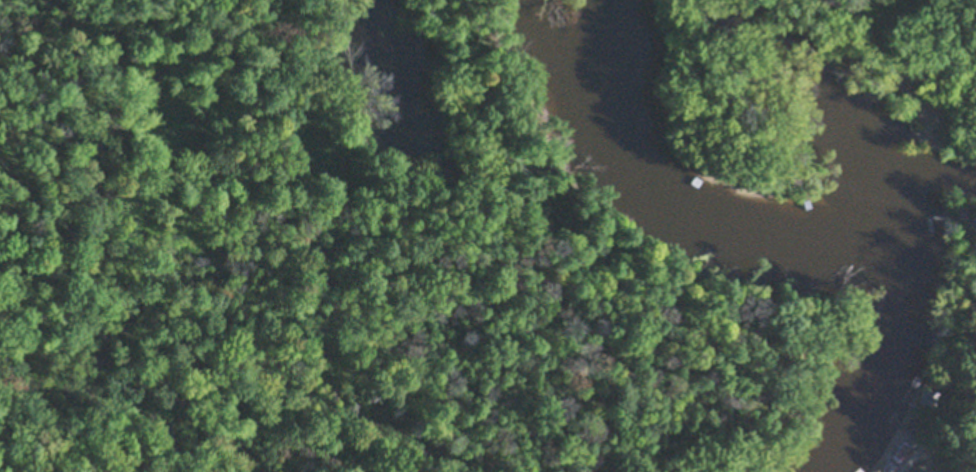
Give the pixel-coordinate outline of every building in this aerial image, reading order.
[(958,196),(964,196),(964,198),(967,198),(967,206),(964,206),(964,210),(958,210),(958,196)] [(971,216),(975,220),(975,224),(975,228),(967,220),(971,216)] [(922,383),(934,389),(928,401),(917,395),(922,383)] [(917,430),(909,425),(916,415),(923,420),(917,430)] [(898,436),(905,440),(895,454),(889,449),(898,436)]
